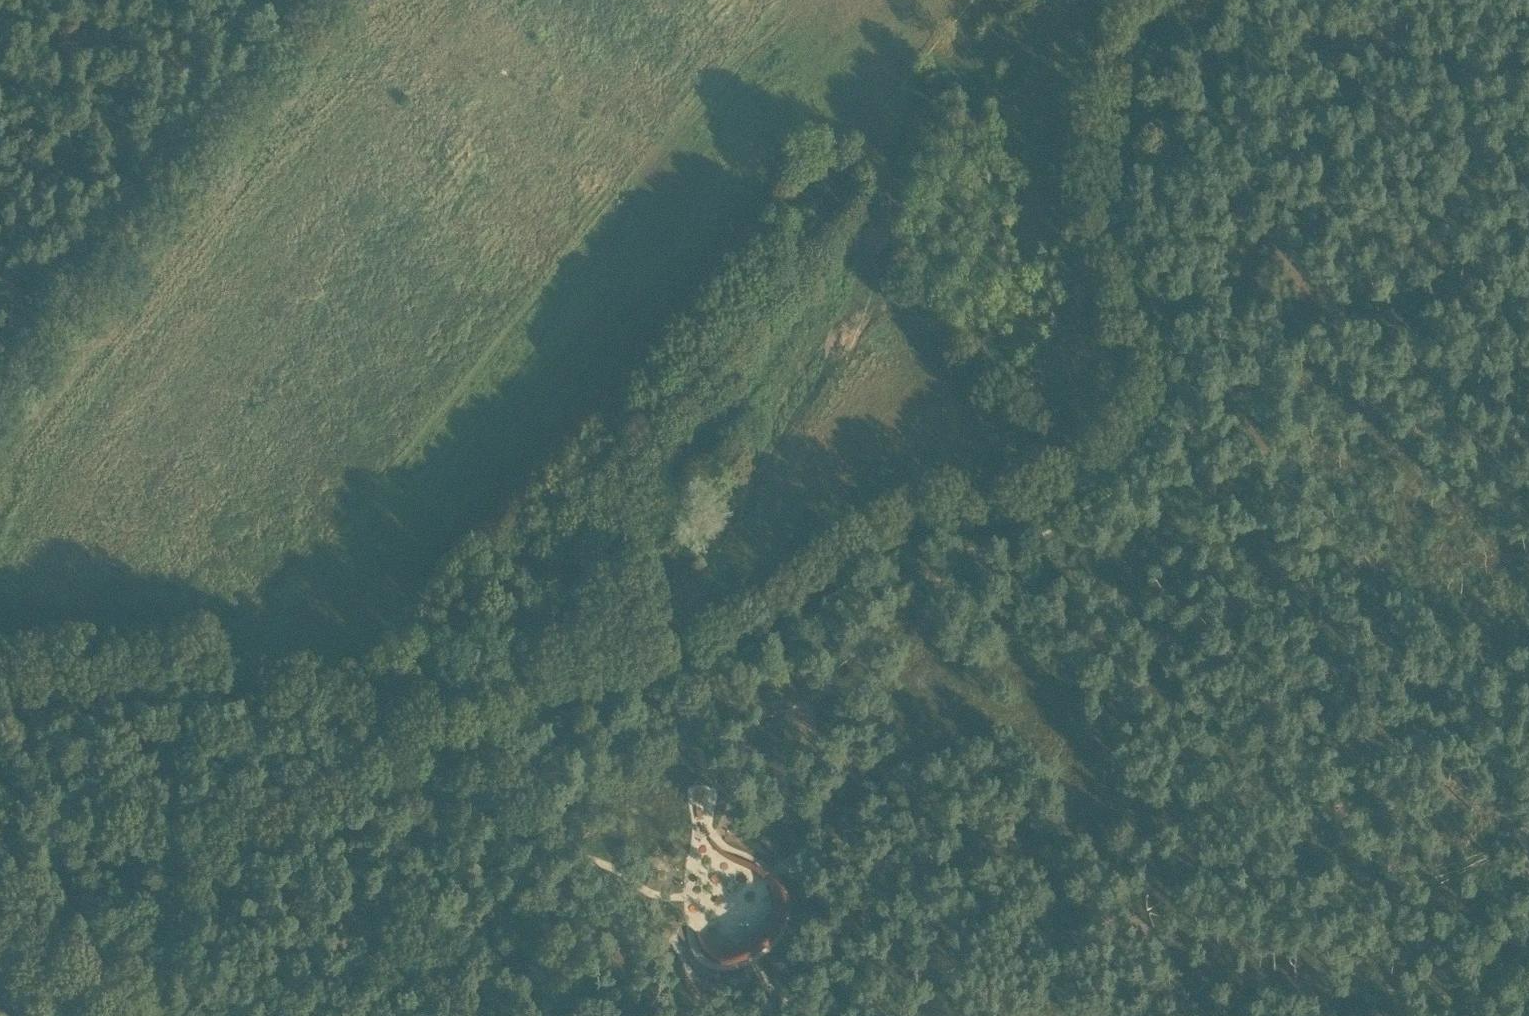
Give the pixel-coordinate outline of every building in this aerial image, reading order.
[(715,843),(711,839),(707,841),(708,846),(717,856),(731,866),(744,871),(756,879),(765,887),(769,901),(771,915),(766,928),(752,941),(735,950),(722,952),(707,950),(702,946),(698,937),(696,931),(693,931),(692,935),(695,946),(704,960),(719,967),(740,964),(761,953),(776,938),(784,923),(786,909),(785,895),(776,883),(764,871),(751,863),(737,857),(724,851),(715,843)]
